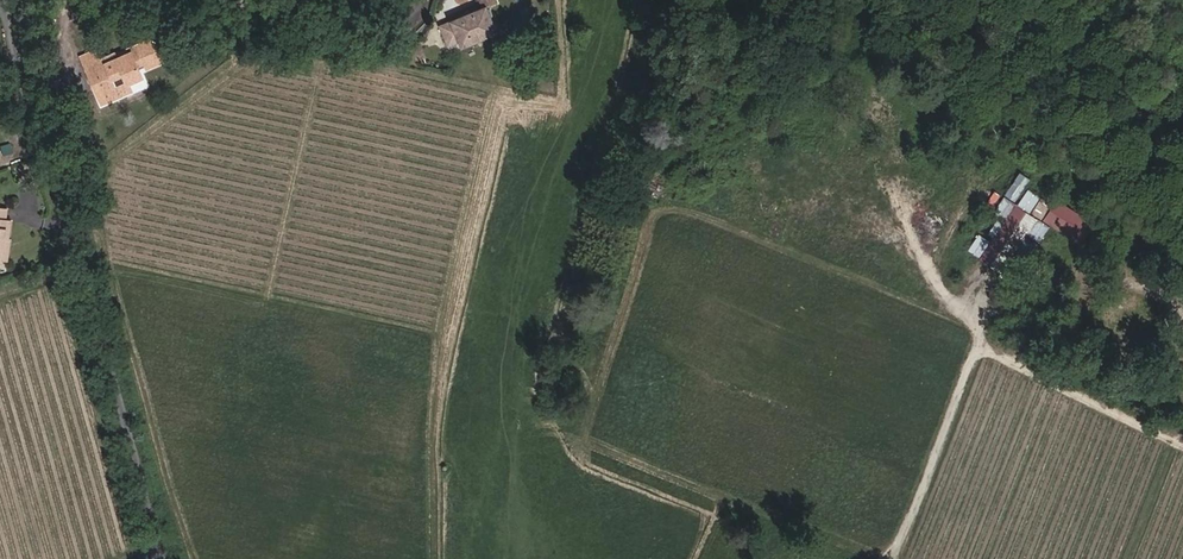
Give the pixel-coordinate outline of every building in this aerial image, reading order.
[(494,0),(473,0),(476,8),(444,22),(433,26),(442,48),(453,44),(456,50),(493,34),(481,6),(494,1),(494,0)] [(419,59),(413,42),(406,44),(411,62),(419,59)] [(101,68),(86,74),(98,101),(116,92),(112,85),(124,80),(127,87),(128,90),(143,83),(138,72),(145,69),(147,73),(160,67),(152,47),(138,53),(140,57),(133,60),(118,67),(116,62),(101,68)] [(82,65),(86,74),(101,68),(97,59),(82,65)] [(127,87),(116,92),(98,101),(103,113),(131,99),(128,90),(127,87)] [(1018,201),(1031,176),(1018,169),(1005,194),(1018,201)] [(47,188),(43,177),(28,181),(32,193),(47,188)] [(1078,236),(1087,216),(1026,187),(1016,207),(1078,236)] [(1001,197),(994,211),(1005,217),(997,233),(1022,246),(1026,238),(1038,243),(1050,221),(1001,197)] [(9,241),(11,223),(5,222),(6,210),(0,210),(0,258),(3,240),(9,241)] [(0,258),(0,261),(9,262),(11,242),(9,241),(3,240),(0,258)]
